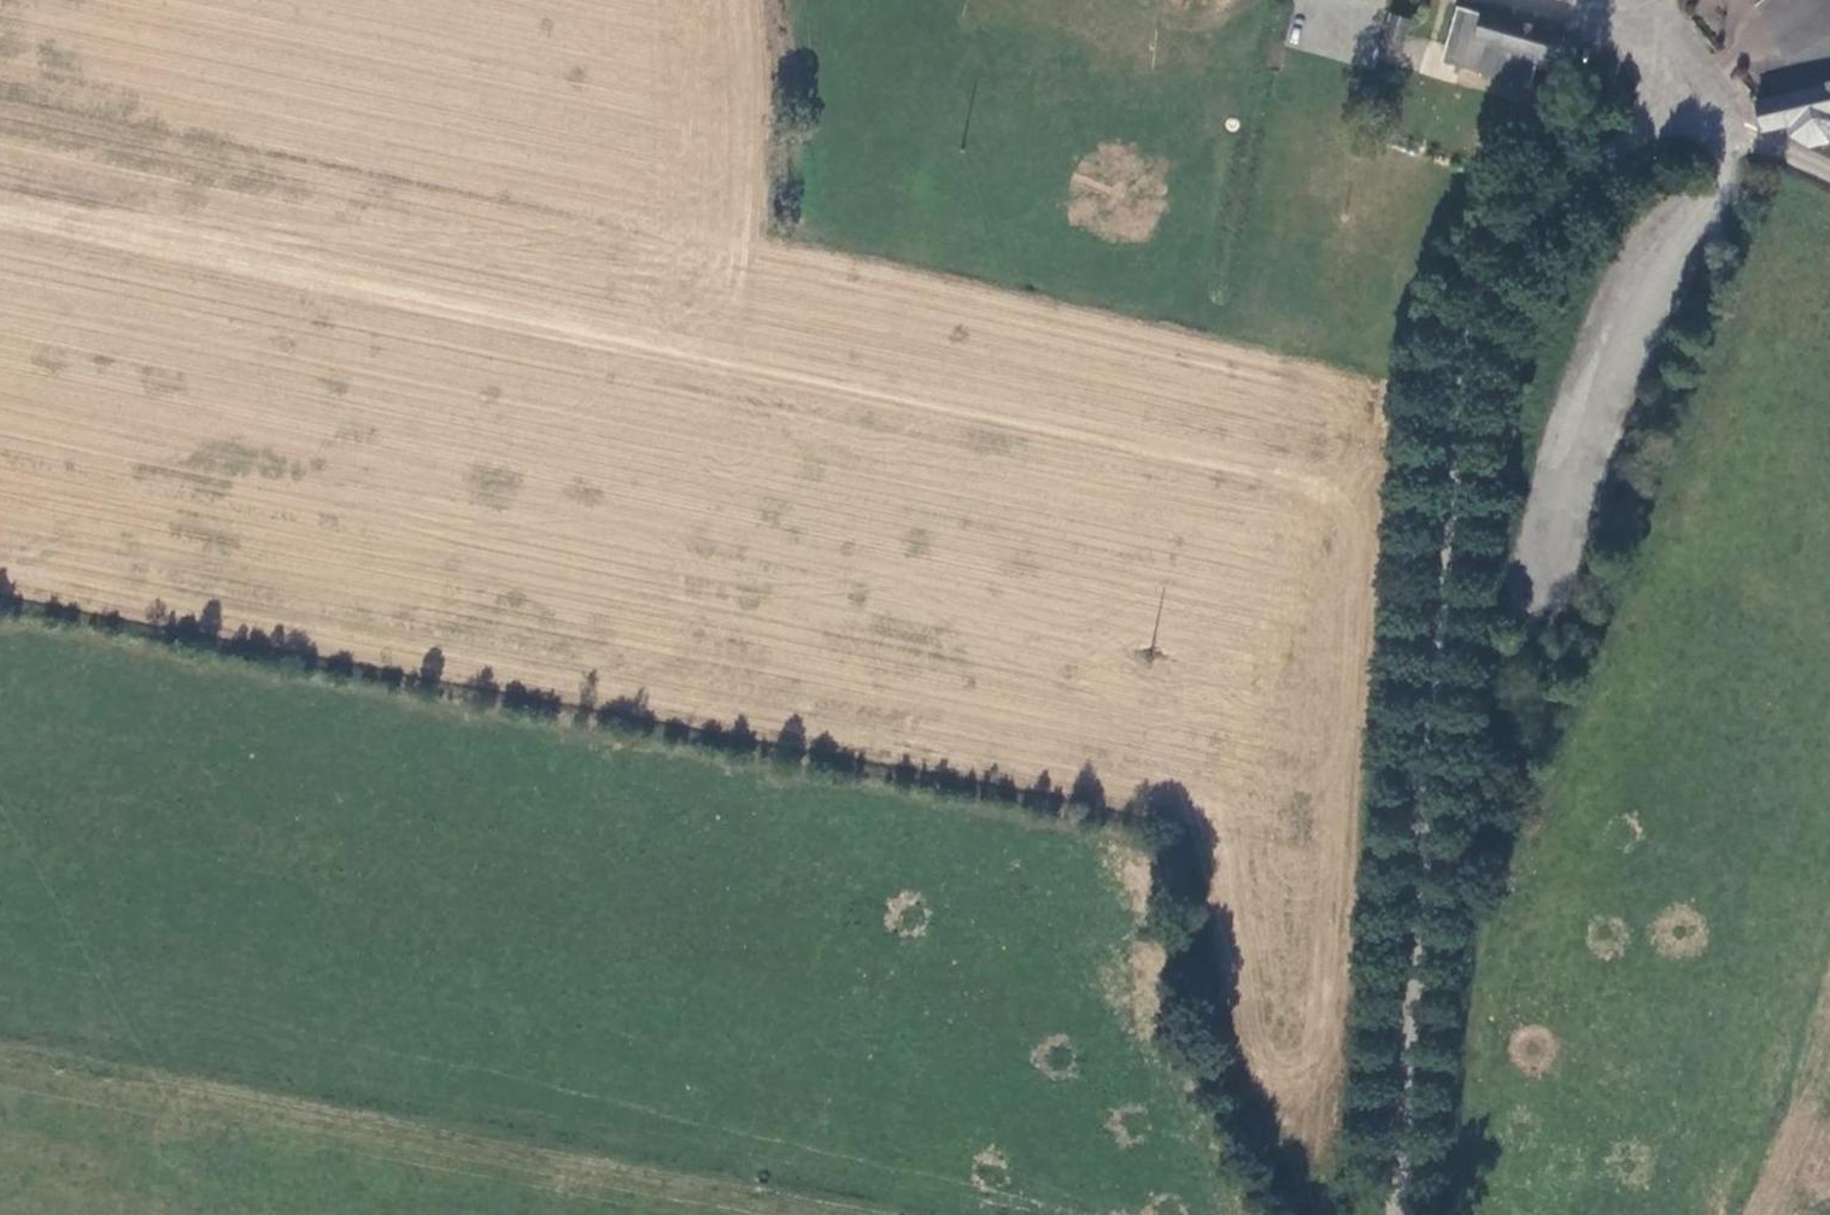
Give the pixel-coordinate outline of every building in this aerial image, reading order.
[(1529,59),(1495,49),(1495,47),(1469,40),(1477,13),(1459,8),(1443,62),(1529,86),(1537,55),(1531,53),(1529,59)] [(1393,12),(1383,45),(1400,50),(1410,17),(1393,12)] [(1569,36),(1547,30),(1548,28),(1505,16),(1504,20),(1477,13),(1469,40),(1495,47),(1495,49),(1529,59),(1531,53),(1537,55),(1561,62),(1569,36)] [(1754,98),(1761,131),(1785,127),(1790,136),(1810,147),(1829,143),(1829,81),(1754,98)]
